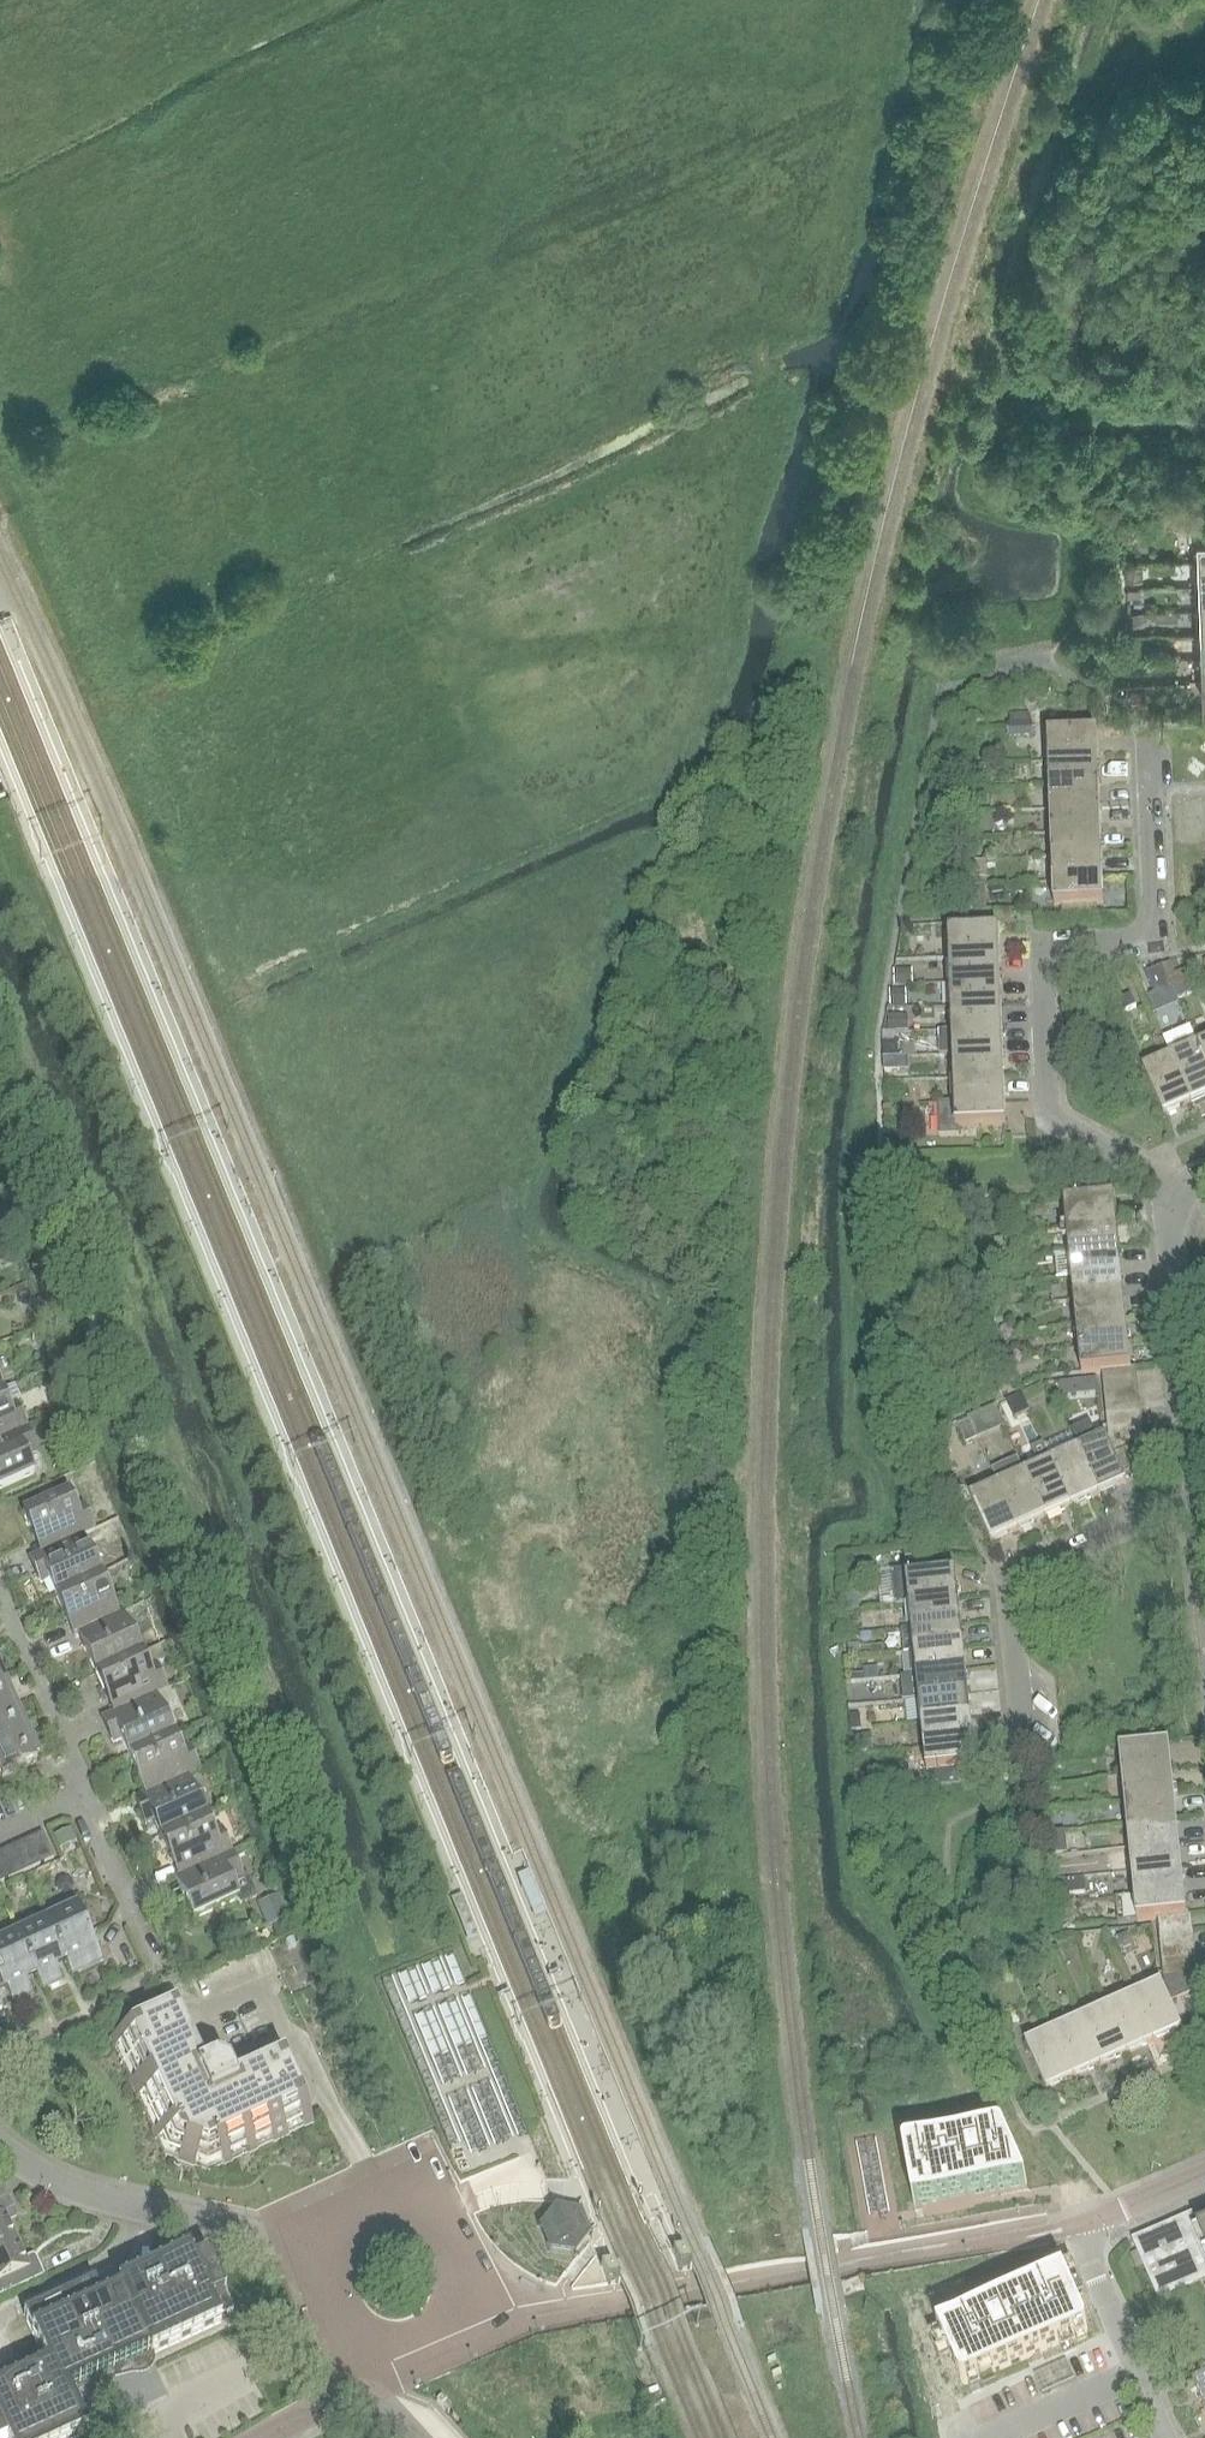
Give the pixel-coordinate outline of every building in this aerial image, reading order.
[(1204,563),(1204,528),(1189,528),(1190,539),(1200,539),(1201,563),(1204,563)] [(1125,569),(1125,582),(1144,582),(1144,568),(1125,569)] [(1138,590),(1126,591),(1126,599),(1138,599),(1138,590)] [(1157,612),(1131,613),(1131,626),(1142,626),(1141,623),(1157,623),(1157,612)] [(1147,691),(1131,691),(1131,705),(1147,705),(1147,691)] [(1029,715),(1005,716),(1006,737),(1030,737),(1029,715)] [(1050,763),(1099,762),(1098,736),(1049,737),(1050,763)] [(1050,763),(1051,787),(1100,786),(1099,762),(1050,763)] [(976,782),(976,766),(960,766),(960,782),(976,782)] [(1101,809),(1100,786),(1051,787),(1051,811),(1101,809)] [(965,790),(965,806),(977,806),(977,790),(965,790)] [(1051,811),(1052,834),(1101,833),(1101,809),(1051,811)] [(978,834),(977,815),(962,816),(963,835),(978,834)] [(1102,857),(1101,833),(1052,834),(1053,858),(1102,857)] [(962,838),(962,854),(976,854),(976,838),(962,838)] [(1053,858),(1054,883),(1103,881),(1102,857),(1053,858)] [(984,861),(967,862),(968,876),(985,875),(984,861)] [(1054,907),(1104,905),(1103,881),(1054,883),(1054,907)] [(984,912),(984,887),(966,887),(966,912),(984,912)] [(950,935),(950,959),(1000,958),(1000,933),(950,935)] [(950,959),(951,984),(1001,983),(1000,958),(950,959)] [(1178,976),(1172,963),(1165,967),(1170,979),(1178,976)] [(1175,991),(1170,979),(1165,967),(1147,974),(1153,987),(1158,998),(1175,991)] [(909,971),(892,971),(892,985),(909,985),(909,971)] [(1178,976),(1170,979),(1175,991),(1192,984),(1187,972),(1178,976)] [(951,984),(952,1008),(1002,1006),(1001,983),(951,984)] [(903,993),(888,993),(888,1008),(904,1007),(903,993)] [(1133,996),(1115,1004),(1120,1015),(1138,1007),(1133,996)] [(952,1008),(953,1032),(1002,1030),(1002,1006),(952,1008)] [(887,1010),(883,1034),(905,1033),(905,1009),(887,1010)] [(953,1032),(953,1055),(1003,1053),(1002,1030),(953,1032)] [(900,1041),(883,1042),(883,1057),(900,1056),(900,1041)] [(1171,1057),(1192,1104),(1204,1098),(1204,1060),(1198,1045),(1171,1057)] [(953,1055),(954,1079),(1004,1078),(1003,1053),(953,1055)] [(1144,1069),(1164,1116),(1192,1104),(1171,1057),(1144,1069)] [(895,1058),(895,1072),(907,1073),(907,1058),(895,1058)] [(954,1079),(955,1102),(1005,1101),(1004,1078),(954,1079)] [(958,1127),(1005,1126),(1005,1101),(955,1102),(938,1103),(939,1135),(958,1134),(958,1127)] [(1064,1203),(1067,1229),(1117,1224),(1114,1198),(1064,1203)] [(1067,1229),(1069,1252),(1119,1247),(1117,1224),(1067,1229)] [(1072,1276),(1121,1270),(1119,1247),(1069,1252),(1057,1253),(1059,1277),(1072,1276)] [(1072,1276),(1074,1300),(1124,1295),(1121,1270),(1072,1276)] [(1005,1294),(990,1295),(991,1308),(1007,1306),(1005,1294)] [(1074,1300),(1077,1324),(1126,1319),(1124,1295),(1074,1300)] [(1077,1324),(1079,1348),(1129,1342),(1126,1319),(1077,1324)] [(1131,1367),(1129,1342),(1079,1348),(1082,1372),(1101,1370),(1131,1367)] [(1101,1370),(1103,1385),(1137,1382),(1135,1366),(1131,1367),(1101,1370)] [(1010,1373),(992,1380),(999,1397),(1017,1389),(1010,1373)] [(1074,1382),(1060,1383),(1060,1396),(1075,1395),(1074,1382)] [(1139,1396),(1137,1382),(1103,1385),(1105,1400),(1139,1396)] [(27,1427),(20,1412),(12,1416),(1,1391),(0,1391),(0,1439),(27,1427)] [(54,1415),(70,1408),(64,1394),(48,1401),(54,1415)] [(1105,1400),(1107,1415),(1141,1412),(1139,1396),(1105,1400)] [(982,1438),(988,1435),(1007,1425),(996,1404),(971,1417),(973,1420),(976,1427),(982,1438)] [(1141,1412),(1107,1415),(1109,1432),(1143,1430),(1141,1412)] [(969,1444),(982,1438),(976,1427),(973,1420),(960,1427),(969,1444)] [(1090,1422),(1070,1431),(1072,1435),(1078,1447),(1099,1493),(1127,1481),(1124,1474),(1135,1469),(1145,1450),(1144,1440),(1143,1430),(1109,1432),(1106,1435),(1097,1439),(1090,1422)] [(33,1441),(27,1427),(0,1439),(0,1488),(33,1473),(21,1447),(33,1441)] [(1073,1505),(1099,1493),(1078,1447),(1072,1435),(1046,1446),(1052,1459),(1073,1505)] [(1046,1517),(1073,1505),(1052,1459),(1025,1471),(1046,1517)] [(1025,1471),(999,1483),(1020,1529),(1046,1517),(1025,1471)] [(971,1495),(991,1542),(1020,1529),(999,1483),(971,1495)] [(41,1552),(83,1534),(95,1529),(87,1512),(79,1516),(68,1491),(22,1511),(36,1540),(41,1552)] [(50,1583),(55,1595),(101,1574),(83,1534),(41,1552),(29,1557),(38,1576),(43,1586),(50,1583)] [(910,1603),(959,1599),(956,1573),(947,1574),(946,1564),(911,1568),(892,1571),(896,1605),(910,1603)] [(73,1635),(78,1633),(119,1614),(101,1574),(55,1595),(73,1635)] [(861,1595),(843,1596),(845,1610),(862,1608),(861,1595)] [(910,1603),(912,1628),(962,1622),(959,1599),(910,1603)] [(78,1633),(96,1672),(141,1653),(123,1612),(119,1614),(78,1633)] [(964,1646),(962,1622),(912,1628),(900,1629),(903,1653),(915,1651),(964,1646)] [(915,1651),(917,1675),(967,1671),(964,1646),(915,1651)] [(111,1706),(114,1713),(167,1689),(160,1674),(153,1678),(141,1653),(96,1672),(111,1706)] [(969,1694),(967,1671),(917,1675),(902,1677),(904,1701),(920,1699),(969,1694)] [(17,1703),(5,1676),(0,1678),(0,1711),(17,1703)] [(123,1743),(129,1756),(173,1735),(156,1696),(168,1691),(167,1689),(114,1713),(103,1718),(116,1746),(123,1743)] [(972,1718),(969,1694),(920,1699),(922,1723),(972,1718)] [(30,1731),(17,1703),(0,1711),(0,1744),(30,1731)] [(860,1715),(850,1716),(851,1731),(861,1730),(860,1715)] [(922,1723),(925,1747),(974,1742),(972,1718),(922,1723)] [(39,1751),(30,1731),(0,1744),(0,1774),(2,1777),(36,1762),(33,1754),(39,1751)] [(147,1795),(188,1776),(200,1771),(193,1757),(185,1760),(173,1735),(129,1756),(147,1795)] [(873,1735),(858,1737),(858,1752),(875,1751),(873,1735)] [(957,1768),(976,1766),(974,1742),(925,1747),(927,1771),(957,1768)] [(1120,1751),(1123,1777),(1172,1773),(1169,1746),(1120,1751)] [(958,1780),(957,1768),(927,1771),(928,1783),(958,1780)] [(1174,1795),(1172,1773),(1123,1777),(1125,1800),(1174,1795)] [(156,1826),(161,1837),(206,1817),(188,1776),(147,1795),(136,1800),(144,1818),(149,1829),(156,1826)] [(1125,1800),(1128,1823),(1177,1819),(1174,1795),(1125,1800)] [(173,1863),(179,1877),(232,1852),(225,1838),(218,1842),(206,1817),(161,1837),(173,1863)] [(1049,1818),(1038,1819),(1039,1830),(1049,1829),(1049,1818)] [(1179,1843),(1177,1819),(1128,1823),(1130,1848),(1179,1843)] [(70,1829),(55,1837),(60,1849),(76,1841),(70,1829)] [(28,1842),(39,1866),(54,1860),(43,1835),(28,1842)] [(24,1873),(39,1866),(28,1842),(13,1848),(24,1873)] [(1130,1848),(1133,1871),(1182,1866),(1179,1843),(1130,1848)] [(24,1873),(13,1848),(0,1854),(0,1859),(10,1879),(24,1873)] [(232,1852),(179,1877),(176,1879),(194,1918),(238,1898),(241,1904),(256,1897),(245,1875),(242,1876),(232,1852)] [(10,1879),(0,1859),(0,1884),(10,1879)] [(1184,1890),(1182,1866),(1133,1871),(1135,1895),(1184,1890)] [(1071,1880),(1057,1881),(1059,1896),(1072,1894),(1071,1880)] [(1158,1917),(1187,1914),(1184,1890),(1135,1895),(1137,1919),(1158,1917)] [(278,1923),(268,1901),(259,1905),(269,1927),(278,1923)] [(1068,1904),(1055,1905),(1057,1922),(1070,1921),(1068,1904)] [(47,1920),(67,1963),(72,1975),(102,1961),(78,1906),(47,1920)] [(1193,1928),(1192,1913),(1187,1914),(1158,1917),(1159,1932),(1193,1928)] [(62,1980),(56,1968),(67,1963),(47,1920),(18,1934),(37,1977),(43,1988),(62,1980)] [(1159,1932),(1161,1946),(1195,1943),(1193,1928),(1159,1932)] [(27,1982),(37,1977),(18,1934),(0,1942),(0,1973),(8,1990),(13,2002),(32,1993),(27,1982)] [(1195,1943),(1161,1946),(1163,1961),(1196,1958),(1195,1943)] [(1163,1961),(1164,1976),(1198,1973),(1196,1958),(1163,1961)] [(1198,1973),(1164,1976),(1165,1981),(1161,1983),(1169,2001),(1199,1987),(1198,1973)] [(1154,2041),(1181,2028),(1169,2001),(1161,1983),(1160,1982),(1133,1995),(1154,2041)] [(1127,2053),(1154,2041),(1133,1995),(1106,2007),(1127,2053)] [(1106,2007),(1080,2019),(1101,2065),(1127,2053),(1106,2007)] [(203,2071),(175,2008),(115,2036),(166,2150),(206,2166),(310,2120),(283,2059),(232,2082),(228,2071),(214,2066),(203,2071)] [(1080,2019),(1053,2032),(1075,2077),(1101,2065),(1080,2019)] [(1026,2044),(1047,2090),(1075,2077),(1053,2032),(1026,2044)] [(903,2154),(902,2156),(912,2210),(1025,2190),(1003,2139),(1001,2137),(999,2135),(996,2135),(906,2151),(905,2151),(904,2152),(903,2154)] [(16,2240),(4,2215),(14,2211),(7,2197),(0,2200),(0,2248),(16,2240)] [(579,2211),(554,2209),(541,2226),(551,2249),(573,2250),(587,2232),(579,2211)] [(1134,2244),(1159,2300),(1204,2280),(1204,2213),(1134,2244)] [(0,2248),(0,2298),(44,2277),(38,2263),(29,2267),(16,2240),(0,2248)] [(87,2434),(63,2383),(125,2354),(123,2348),(142,2340),(150,2357),(220,2325),(217,2318),(232,2311),(207,2258),(191,2265),(186,2254),(116,2286),(119,2292),(101,2301),(94,2284),(23,2317),(47,2367),(0,2389),(0,2437),(77,2437),(87,2434)] [(1061,2276),(935,2330),(958,2384),(959,2385),(962,2386),(964,2386),(1082,2335),(1084,2334),(1085,2331),(1084,2329),(1061,2276)] [(1194,2383),(1204,2408),(1204,2378),(1194,2383)]
